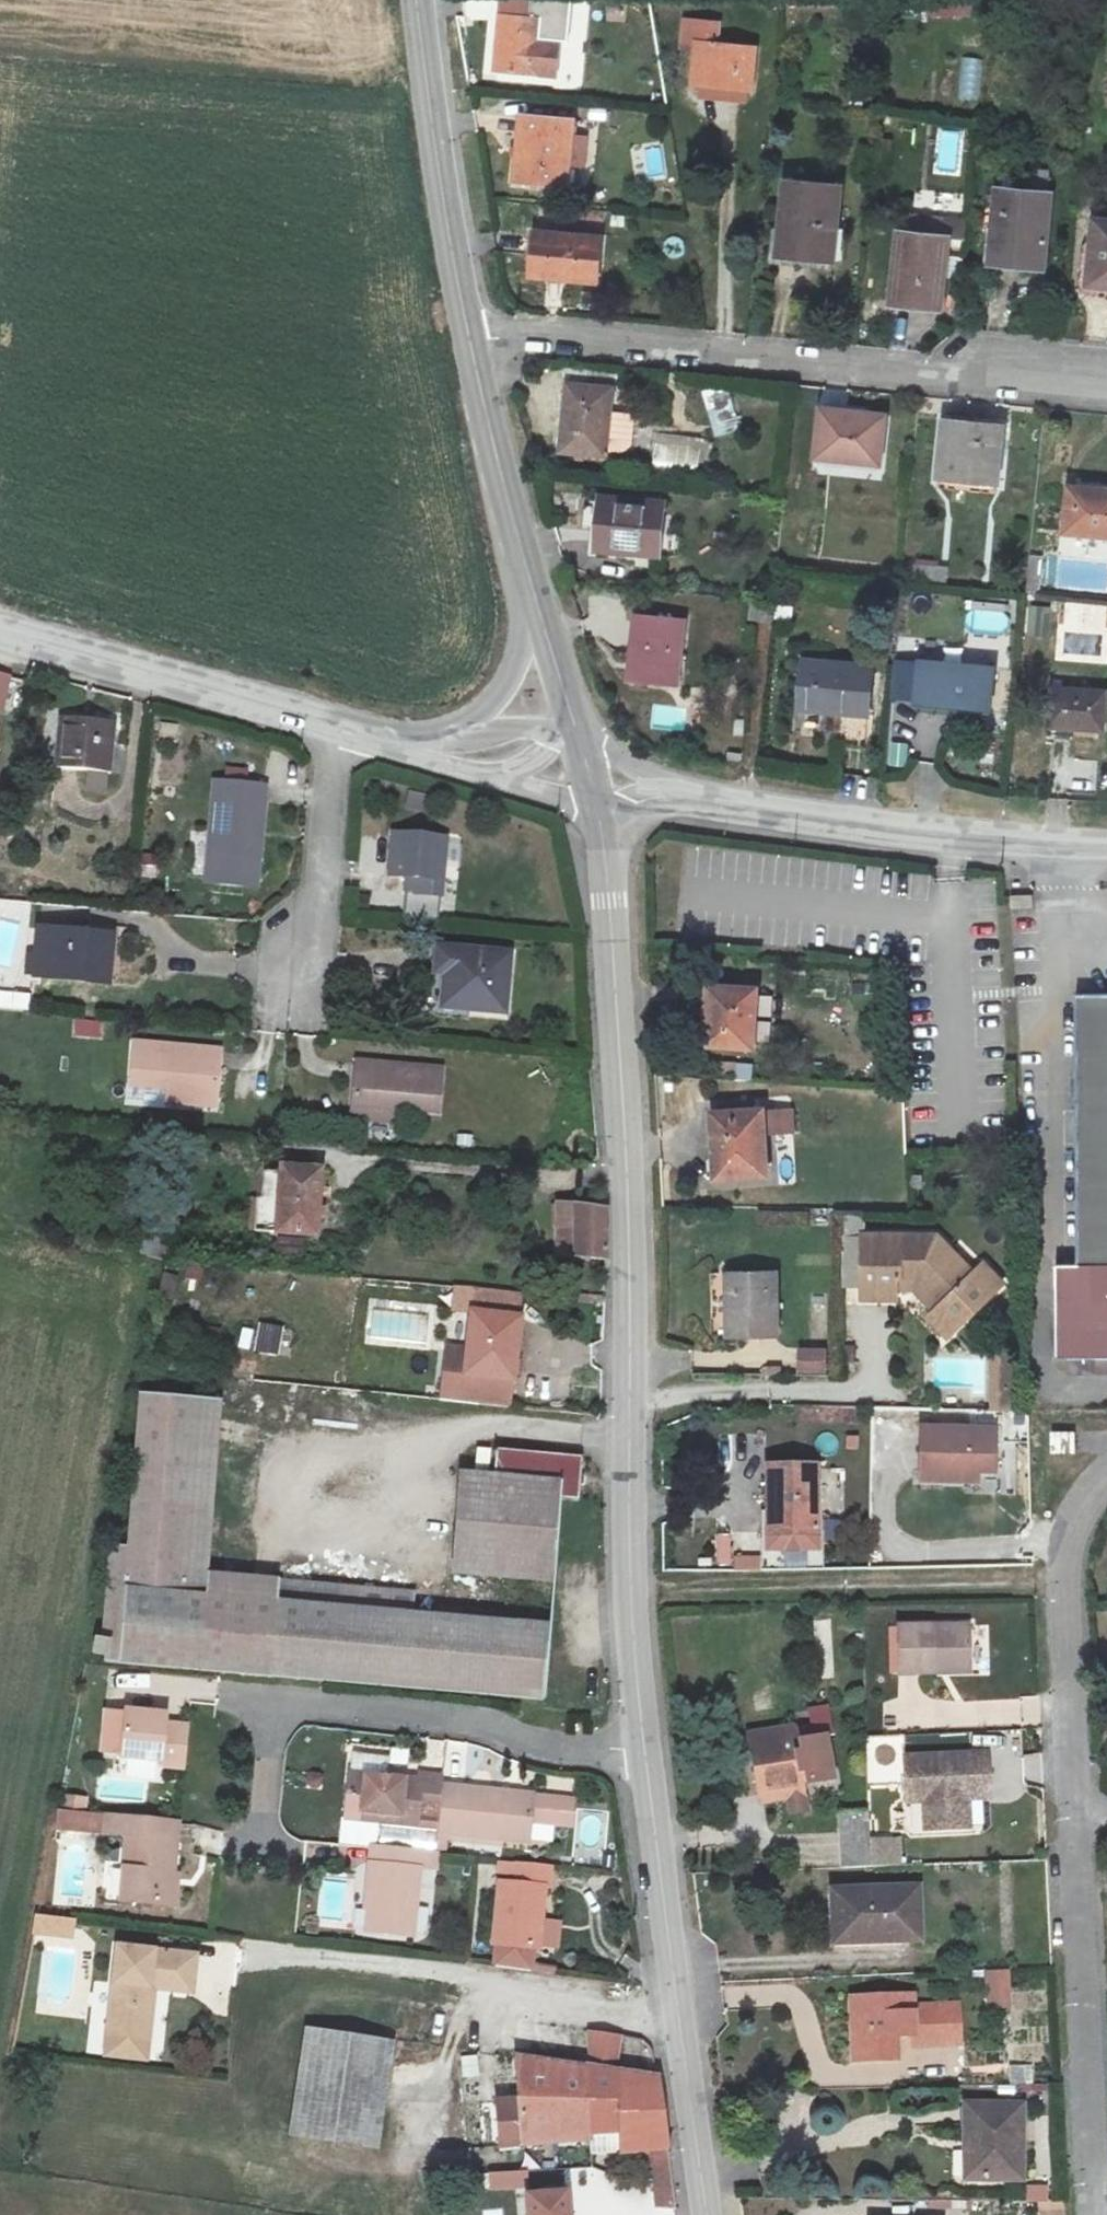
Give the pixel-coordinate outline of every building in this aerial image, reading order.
[(498,17),(494,66),(553,74),(558,40),(537,38),(539,21),(498,17)] [(716,30),(681,27),(679,56),(695,58),(693,91),(748,96),(751,57),(714,54),(716,30)] [(959,56),(955,105),(979,107),(982,58),(959,56)] [(525,112),(518,175),(571,181),(578,118),(525,112)] [(937,167),(956,169),(961,132),(942,130),(937,167)] [(777,175),(768,245),(824,251),(831,181),(777,175)] [(1045,190),(990,185),(983,246),(1013,249),(1012,260),(1039,263),(1045,190)] [(1083,280),(1106,283),(1106,217),(1088,215),(1083,280)] [(532,229),(527,271),(595,280),(600,238),(532,229)] [(890,231),(883,299),(935,304),(942,237),(890,231)] [(618,384),(570,379),(562,443),(609,449),(610,445),(615,404),(618,384)] [(738,431),(732,386),(706,389),(712,435),(738,431)] [(634,439),(639,407),(615,404),(610,445),(625,446),(634,439)] [(824,412),(819,456),(884,463),(888,419),(824,412)] [(1008,429),(946,423),(940,476),(1001,483),(1008,429)] [(1067,516),(1106,520),(1106,472),(1072,467),(1067,516)] [(662,507),(602,500),(595,553),(654,559),(662,507)] [(1041,591),(1044,556),(1030,555),(1028,590),(1041,591)] [(740,626),(767,629),(770,605),(744,603),(740,626)] [(1049,637),(1051,606),(1030,605),(1029,636),(1049,637)] [(683,625),(635,621),(628,683),(676,688),(683,625)] [(1086,649),(1106,651),(1106,635),(1088,633),(1086,649)] [(870,667),(805,659),(799,704),(863,713),(870,667)] [(981,673),(923,667),(917,704),(976,711),(981,673)] [(0,674),(0,715),(1,715),(12,678),(0,674)] [(1049,718),(1103,726),(1106,696),(1106,691),(1054,686),(1049,718)] [(110,721),(56,719),(54,771),(108,773),(110,721)] [(891,743),(890,764),(907,765),(908,744),(891,743)] [(251,832),(259,833),(264,786),(214,780),(205,855),(248,859),(251,832)] [(256,860),(259,833),(251,832),(248,859),(256,860)] [(445,839),(391,837),(389,876),(400,877),(400,892),(442,895),(445,839)] [(1031,890),(1010,892),(1010,904),(1032,903),(1031,890)] [(11,928),(0,928),(0,966),(11,966),(11,928)] [(110,935),(38,930),(35,979),(79,983),(80,971),(109,973),(110,935)] [(504,953),(432,948),(430,975),(442,976),(439,1009),(500,1013),(504,953)] [(746,1053),(751,994),(702,988),(696,1047),(746,1053)] [(28,1013),(31,994),(0,990),(0,1009),(28,1013)] [(1078,994),(1079,1264),(1057,1265),(1058,1358),(1070,1358),(1069,1374),(1100,1375),(1100,1357),(1106,1357),(1106,993),(1078,994)] [(73,1036),(101,1038),(102,1022),(74,1020),(73,1036)] [(1001,1021),(988,1022),(989,1042),(1002,1042),(1001,1021)] [(172,1090),(210,1094),(213,1055),(128,1049),(126,1079),(172,1083),(172,1090)] [(351,1067),(349,1104),(386,1107),(387,1100),(432,1105),(434,1074),(351,1067)] [(210,1094),(172,1090),(162,1089),(161,1100),(210,1104),(210,1094)] [(386,1107),(349,1104),(348,1114),(396,1118),(398,1108),(386,1107)] [(758,1107),(708,1109),(711,1175),(760,1174),(758,1107)] [(283,1168),(277,1234),(319,1237),(324,1172),(283,1168)] [(604,1210),(574,1207),(575,1256),(605,1261),(604,1210)] [(164,1259),(168,1260),(172,1237),(143,1233),(139,1254),(164,1259)] [(861,1289),(892,1290),(892,1279),(906,1279),(933,1311),(927,1317),(919,1322),(935,1344),(1000,1291),(982,1269),(970,1279),(938,1237),(861,1236),(861,1289)] [(162,1270),(154,1307),(173,1309),(179,1274),(162,1270)] [(754,1323),(754,1337),(772,1338),(772,1277),(725,1275),(725,1322),(754,1323)] [(892,1279),(892,1290),(905,1291),(927,1317),(933,1311),(906,1279),(892,1279)] [(892,1290),(861,1289),(861,1300),(892,1300),(892,1290)] [(520,1320),(471,1313),(462,1374),(511,1380),(520,1320)] [(279,1356),(285,1328),(258,1322),(252,1350),(279,1356)] [(754,1323),(725,1322),(724,1335),(754,1337),(754,1323)] [(929,1350),(935,1344),(919,1322),(913,1327),(929,1350)] [(800,1373),(828,1373),(828,1348),(801,1348),(800,1373)] [(993,1411),(1016,1412),(1017,1372),(994,1372),(993,1411)] [(119,1546),(103,1545),(94,1639),(88,1638),(87,1656),(97,1658),(96,1666),(280,1687),(556,1710),(562,1626),(409,1613),(411,1592),(203,1571),(220,1402),(136,1392),(119,1546)] [(998,1424),(917,1425),(918,1482),(985,1482),(985,1473),(998,1473),(998,1424)] [(1078,1435),(1052,1435),(1054,1456),(1078,1454),(1078,1435)] [(476,1473),(466,1572),(564,1582),(571,1501),(593,1503),(596,1457),(511,1449),(508,1475),(476,1473)] [(814,1529),(813,1467),(764,1467),(764,1529),(814,1529)] [(761,1570),(761,1556),(735,1556),(735,1570),(761,1570)] [(938,1673),(975,1673),(974,1631),(899,1632),(899,1679),(938,1679),(938,1673)] [(188,1779),(193,1732),(167,1730),(168,1719),(124,1716),(119,1768),(143,1769),(140,1788),(160,1790),(161,1777),(188,1779)] [(789,1790),(791,1799),(793,1815),(808,1812),(803,1785),(832,1779),(825,1738),(797,1743),(794,1729),(753,1736),(763,1795),(789,1790)] [(957,1796),(989,1795),(988,1756),(905,1759),(906,1804),(923,1803),(924,1832),(958,1831),(957,1796)] [(352,1761),(349,1780),(384,1783),(386,1764),(352,1761)] [(417,1785),(384,1783),(349,1780),(346,1824),(416,1830),(417,1817),(441,1819),(443,1793),(444,1783),(418,1780),(417,1785)] [(765,1804),(791,1799),(789,1790),(763,1795),(765,1804)] [(443,1793),(441,1819),(439,1838),(528,1845),(532,1801),(443,1793)] [(60,1808),(88,1809),(88,1796),(61,1795),(60,1808)] [(872,1870),(871,1844),(870,1814),(842,1815),(845,1870),(872,1870)] [(170,1910),(177,1847),(164,1846),(166,1828),(106,1823),(105,1840),(129,1843),(123,1905),(170,1910)] [(179,1830),(166,1828),(164,1846),(177,1847),(179,1830)] [(900,1843),(871,1844),(872,1870),(901,1869),(900,1843)] [(375,1909),(372,1936),(416,1940),(424,1858),(374,1854),(369,1909),(375,1909)] [(546,1891),(501,1887),(496,1949),(536,1951),(538,1929),(543,1929),(546,1891)] [(850,1922),(851,1947),(922,1944),(920,1893),(833,1894),(834,1923),(850,1922)] [(366,1935),(372,1936),(375,1909),(369,1909),(366,1935)] [(35,1921),(31,1938),(67,1941),(69,1925),(35,1921)] [(834,1947),(851,1947),(850,1922),(834,1923),(834,1947)] [(187,1990),(191,1955),(116,1949),(106,2035),(147,2039),(153,1986),(187,1990)] [(984,1971),(986,2009),(1013,2007),(1010,1970),(984,1971)] [(854,2066),(891,2066),(890,2042),(900,2041),(917,2041),(917,2050),(939,2050),(940,2044),(956,2044),(955,2004),(937,2005),(937,2013),(917,2013),(916,2001),(853,2003),(854,2066)] [(391,2041),(299,2029),(284,2141),(375,2152),(391,2041)] [(581,2034),(583,2067),(615,2072),(612,2039),(581,2034)] [(890,2042),(891,2066),(901,2066),(900,2041),(890,2042)] [(541,2141),(553,2140),(551,2064),(511,2058),(520,2143),(541,2141)] [(583,2069),(551,2064),(553,2140),(587,2138),(583,2069)] [(1016,2084),(1034,2084),(1033,2065),(1015,2066),(1016,2084)] [(587,2138),(621,2135),(616,2074),(615,2072),(583,2067),(583,2069),(587,2138)] [(653,2175),(670,2173),(657,2081),(616,2074),(621,2135),(622,2154),(651,2154),(653,2175)] [(1020,2106),(963,2105),(963,2141),(969,2142),(969,2179),(1021,2180),(1020,2106)] [(527,2170),(470,2174),(471,2192),(528,2188),(527,2170)] [(670,2173),(653,2175),(656,2212),(675,2211),(670,2173)] [(1048,2201),(1049,2187),(1027,2185),(1026,2200),(1048,2201)] [(563,2191),(525,2195),(527,2214),(566,2214),(563,2191)] [(1064,2201),(1039,2202),(1040,2214),(1065,2214),(1064,2201)]
